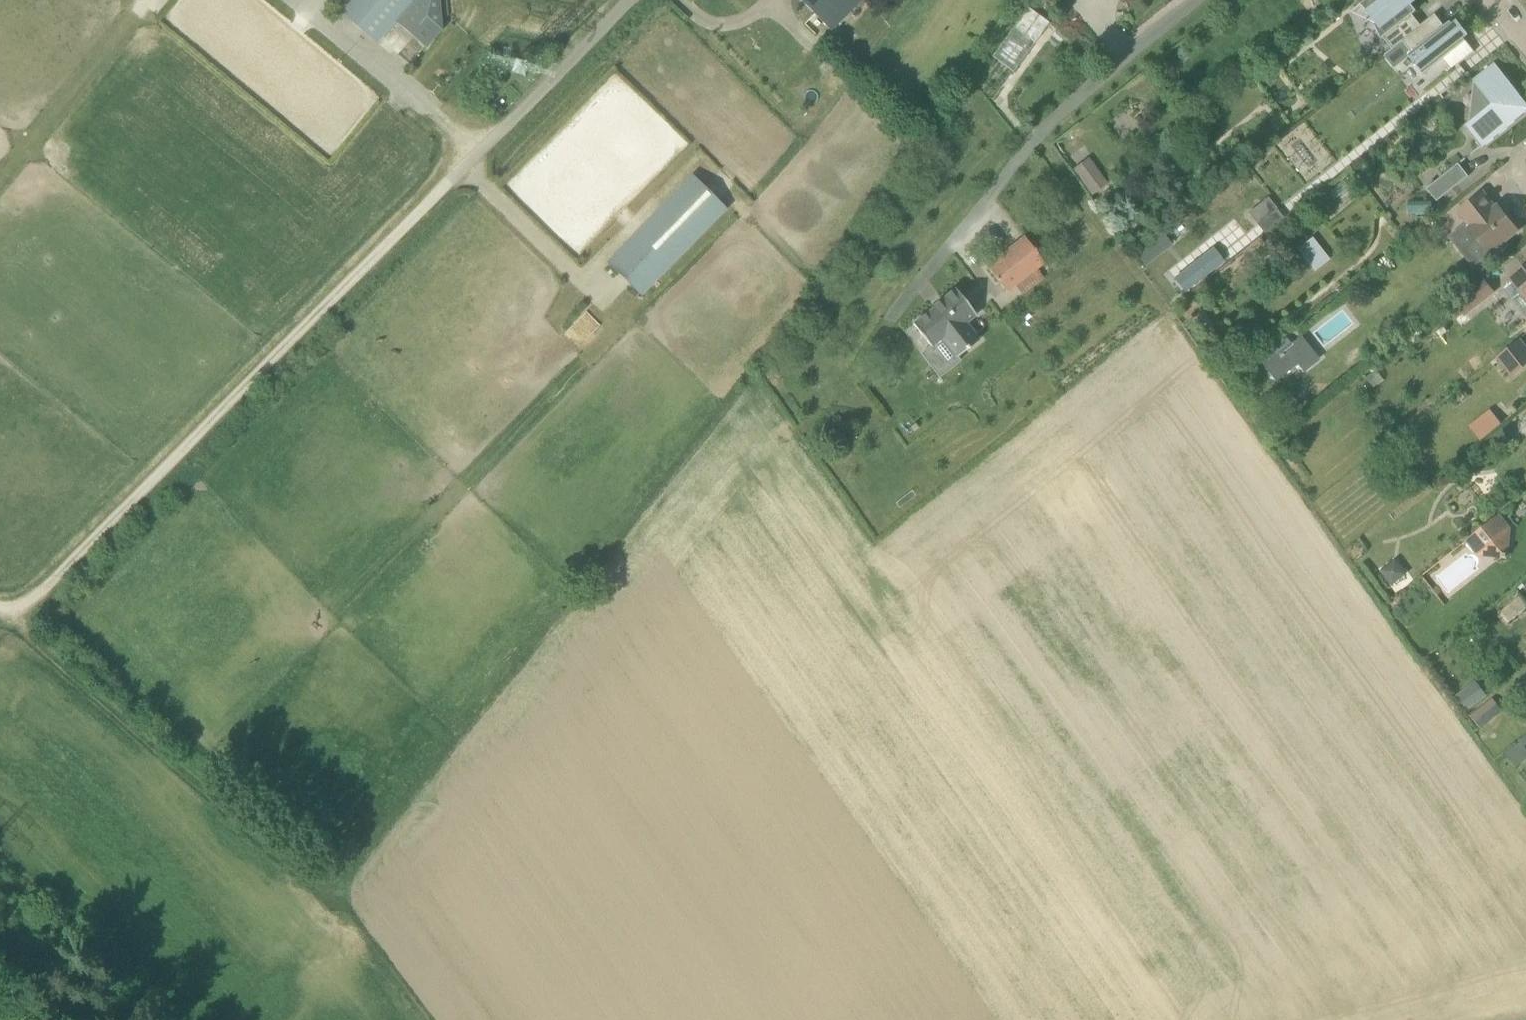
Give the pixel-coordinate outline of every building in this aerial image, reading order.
[(343,14),(377,43),(413,0),(355,0),(343,14)] [(831,30),(861,0),(801,0),(831,30)] [(1355,9),(1351,12),(1359,15),(1376,23),(1375,24),(1376,26),(1376,25),(1381,37),(1382,38),(1384,37),(1393,48),(1422,25),(1421,25),(1413,14),(1417,11),(1411,3),(1414,0),(1367,0),(1355,9)] [(1422,25),(1393,48),(1387,53),(1388,53),(1403,41),(1412,52),(1409,54),(1424,74),(1450,53),(1459,64),(1475,51),(1465,38),(1469,35),(1457,20),(1453,23),(1451,21),(1445,26),(1436,14),(1421,25),(1422,25)] [(1481,145),(1483,148),(1525,113),(1525,101),(1495,62),(1473,79),(1493,104),(1465,126),(1481,145)] [(1469,176),(1459,163),(1427,188),(1438,201),(1469,176)] [(1095,166),(1079,177),(1092,195),(1107,184),(1095,166)] [(725,206),(695,177),(609,264),(639,293),(725,206)] [(1470,227),(1479,238),(1463,251),(1475,265),(1473,267),(1474,268),(1491,254),(1493,256),(1508,243),(1505,240),(1518,230),(1498,205),(1496,207),(1483,191),(1459,211),(1471,227),(1470,227)] [(1258,225),(1278,209),(1268,197),(1248,212),(1258,225)] [(1315,269),(1330,256),(1312,235),(1298,248),(1315,269)] [(1043,277),(1036,269),(1045,262),(1025,237),(987,266),(1007,291),(1015,285),(1022,293),(1043,277)] [(1165,250),(1155,238),(1135,253),(1145,266),(1165,250)] [(1214,248),(1174,279),(1185,293),(1225,262),(1214,248)] [(1511,277),(1522,291),(1512,298),(1525,316),(1525,265),(1511,277)] [(1456,301),(1464,312),(1465,314),(1494,292),(1484,279),(1456,301)] [(977,314),(956,288),(941,300),(942,301),(913,323),(931,346),(942,338),(957,357),(980,339),(966,322),(977,314)] [(1525,364),(1525,348),(1519,339),(1498,356),(1513,374),(1525,364)] [(1302,361),(1291,347),(1262,369),(1274,384),(1296,366),(1302,361)] [(1491,407),(1469,425),(1482,440),(1504,422),(1491,407)] [(1500,513),(1470,537),(1482,551),(1512,528),(1500,513)] [(1478,704),(1466,690),(1457,697),(1468,711),(1478,704)] [(1491,718),(1502,709),(1493,698),(1482,707),(1491,718)]
